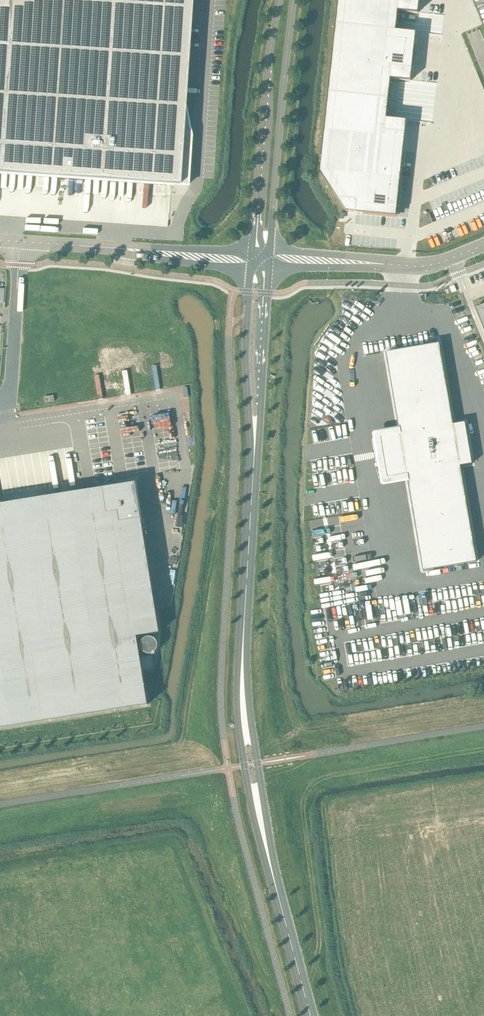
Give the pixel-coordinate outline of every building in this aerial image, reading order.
[(181,144),(191,0),(0,0),(0,173),(187,186),(190,144),(181,144)] [(336,23),(396,30),(398,11),(418,13),(420,0),(338,0),(336,23)] [(336,23),(328,90),(389,97),(391,78),(411,81),(414,48),(416,32),(396,30),(336,23)] [(328,90),(320,172),(346,211),(396,216),(407,120),(387,118),(389,97),(328,90)] [(475,308),(483,330),(483,305),(475,308)] [(373,434),(381,482),(381,483),(382,483),(382,484),(383,484),(383,485),(384,485),(385,485),(408,481),(423,570),(476,561),(460,465),(472,463),(465,422),(453,424),(439,343),(386,352),(399,427),(377,430),(376,431),(375,431),(374,432),(373,433),(373,434)] [(148,704),(143,670),(154,669),(152,656),(141,657),(137,636),(160,633),(142,519),(136,482),(102,487),(102,488),(0,504),(0,728),(148,704)] [(92,936),(79,948),(88,957),(100,945),(92,936)] [(100,945),(88,957),(96,965),(108,953),(100,945)] [(108,953),(96,965),(105,974),(117,962),(108,953)] [(117,962),(105,974),(113,983),(125,971),(117,962)] [(125,971),(113,983),(121,991),(133,979),(125,971)] [(133,979),(121,991),(129,1000),(141,988),(133,979)] [(141,988),(129,1000),(137,1008),(150,996),(141,988)] [(137,1008),(145,1015),(147,1015),(158,1005),(150,996),(137,1008)] [(94,1008),(96,1015),(111,1015),(114,1015),(110,1003),(94,1008)]
